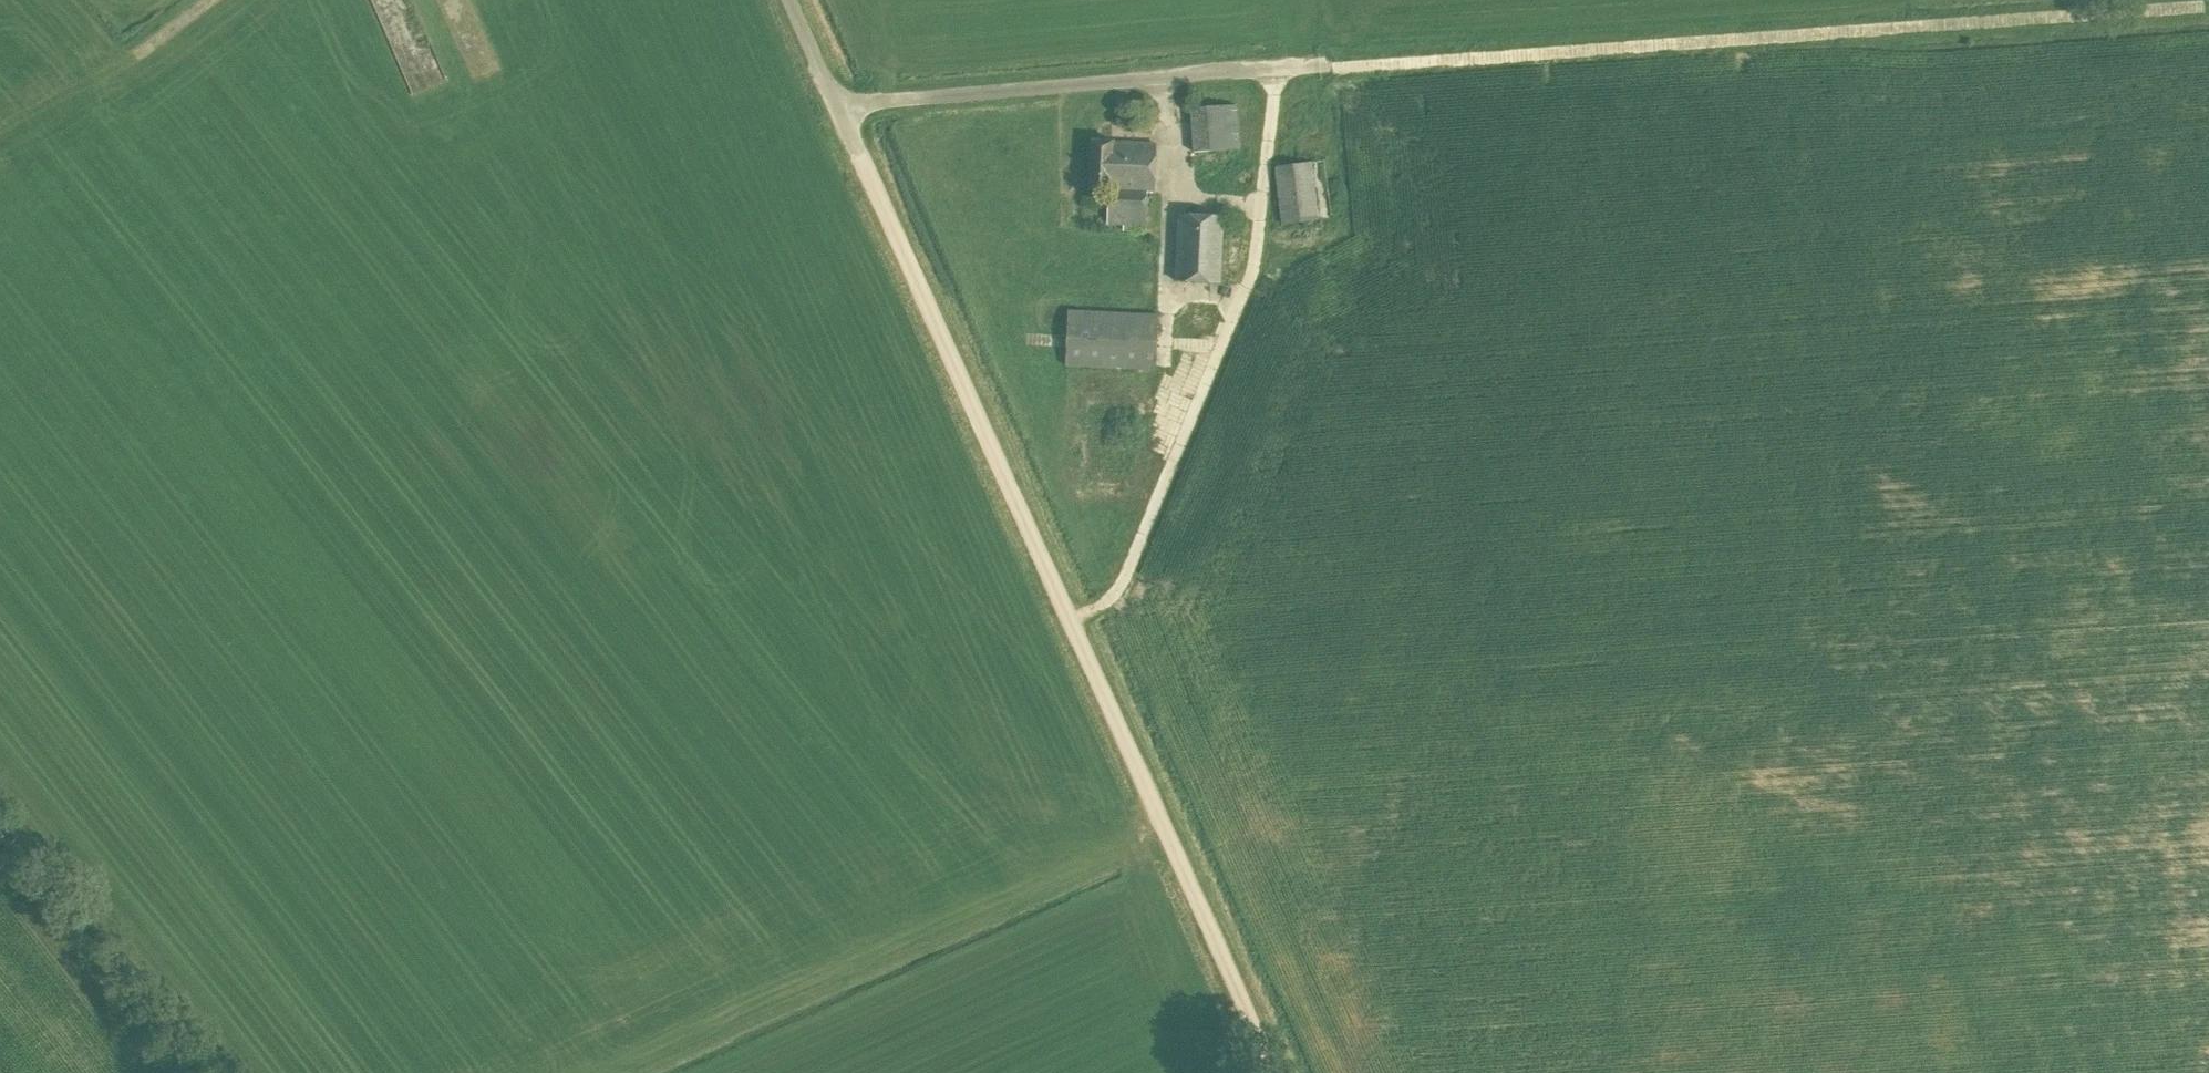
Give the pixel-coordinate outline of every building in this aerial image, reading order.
[(1522,48),(1504,50),(1504,61),(1523,60),(1522,48)] [(1194,152),(1239,149),(1236,105),(1191,108),(1194,152)] [(1088,190),(1108,190),(1107,223),(1123,224),(1123,230),(1145,231),(1147,191),(1154,191),(1156,144),(1112,142),(1112,140),(1091,139),(1088,190)] [(1282,224),(1317,220),(1310,162),(1275,166),(1282,224)] [(1219,282),(1223,216),(1178,214),(1175,280),(1219,282)] [(1155,369),(1158,314),(1068,310),(1066,365),(1155,369)]
